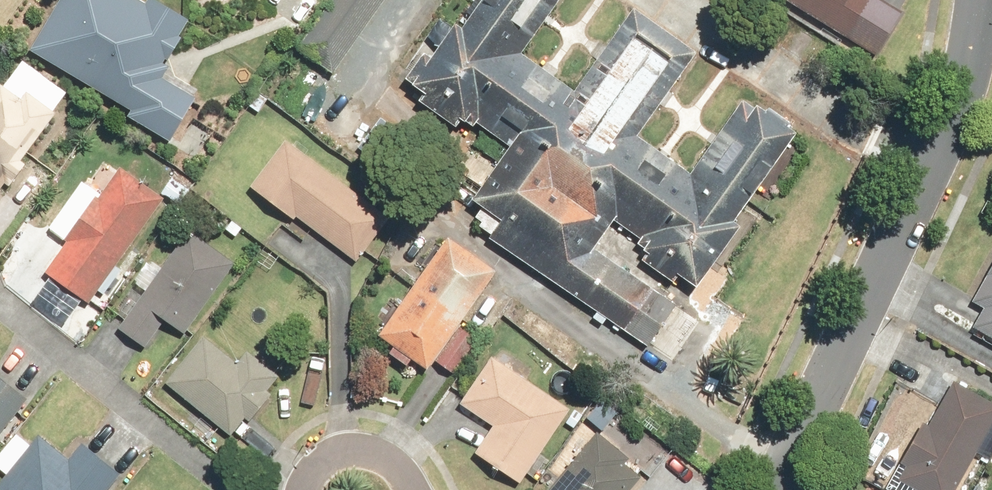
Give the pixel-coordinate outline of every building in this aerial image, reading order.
[(33,48),(133,109),(130,116),(172,142),(200,98),(162,75),(185,36),(181,34),(192,17),(164,0),(149,0),(148,3),(143,0),(63,0),(33,48)] [(335,71),(386,0),(334,0),(301,47),(335,71)] [(490,235),(651,346),(679,305),(595,247),(616,219),(640,235),(637,240),(649,249),(641,260),(673,282),(681,271),(702,285),(808,132),(749,92),(694,171),(639,134),(698,50),(636,6),(578,90),(525,53),(562,0),(479,0),(469,15),(459,7),(401,90),(503,160),(476,198),(485,204),(474,219),(493,232),(490,235)] [(850,37),(873,0),(790,0),(850,37)] [(1,83),(0,84),(0,193),(7,184),(11,187),(28,163),(24,160),(58,114),(26,91),(21,98),(1,83)] [(394,217),(287,139),(253,184),(360,263),(394,217)] [(90,304),(166,198),(120,165),(44,271),(90,304)] [(238,262),(190,228),(119,329),(148,348),(168,320),(188,334),(238,262)] [(433,368),(501,269),(451,235),(383,335),(397,344),(392,352),(409,364),(415,356),(433,368)] [(974,299),(986,306),(975,326),(991,336),(991,266),(974,299)] [(206,335),(167,382),(232,435),(246,418),(250,421),(274,393),(269,390),(280,377),(248,351),(239,362),(206,335)] [(493,358),(462,403),(494,425),(475,453),(521,485),(571,411),(493,358)] [(31,401),(0,376),(0,437),(31,401)] [(991,427),(991,403),(953,382),(930,424),(924,421),(902,462),(908,465),(900,481),(917,489),(958,489),(991,427)] [(597,430),(548,489),(630,489),(643,474),(627,461),(630,457),(597,430)] [(122,474),(83,443),(70,459),(40,434),(0,484),(0,489),(109,489),(122,474)]
